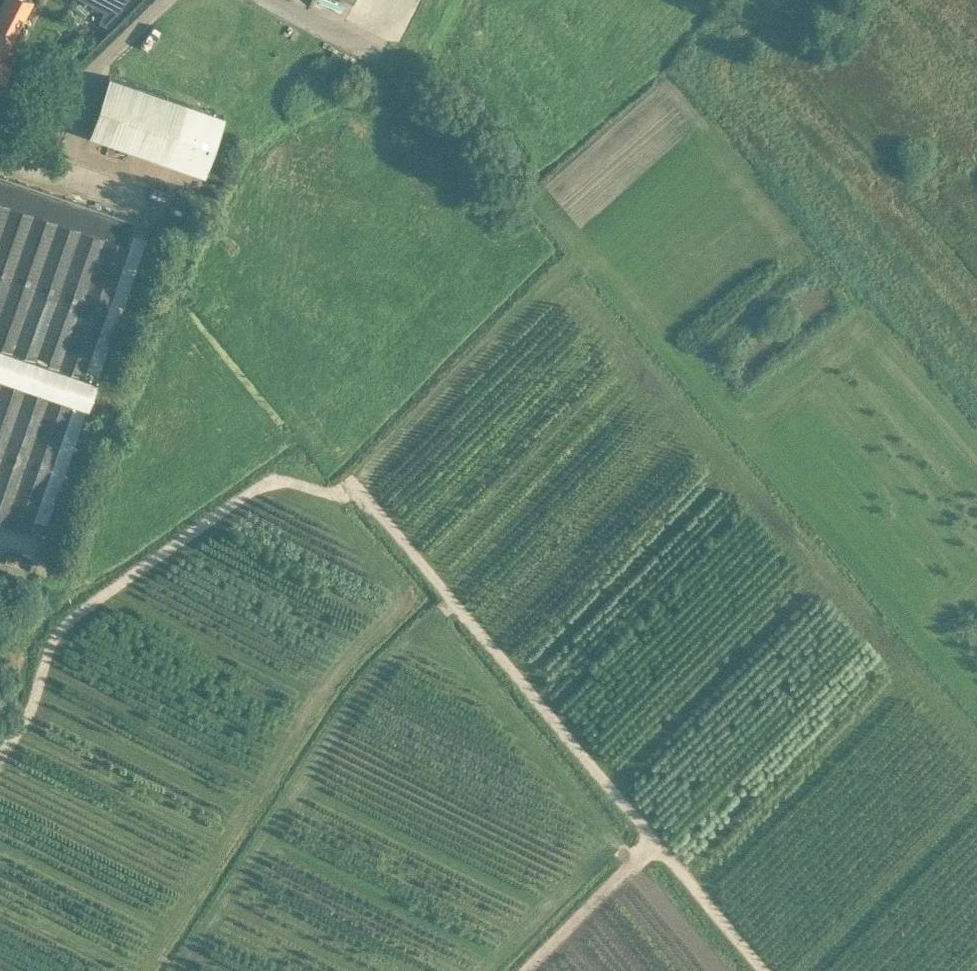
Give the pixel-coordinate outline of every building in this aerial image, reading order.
[(0,8),(0,79),(14,52),(9,49),(18,33),(15,32),(32,0),(4,0),(0,8)] [(107,10),(107,9),(118,14),(125,0),(86,0),(107,10)] [(89,134),(205,174),(225,114),(109,75),(89,134)] [(33,518),(47,523),(147,236),(131,230),(134,218),(0,173),(0,519),(29,529),(33,518)]
